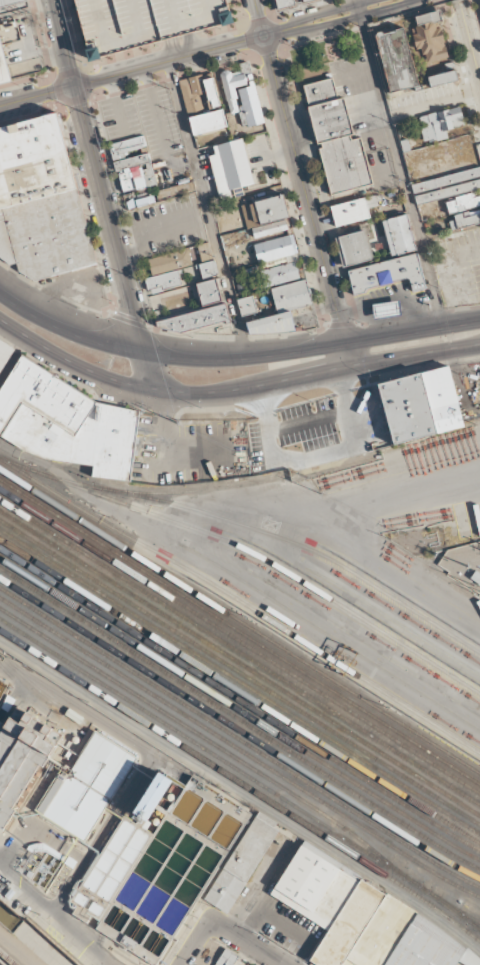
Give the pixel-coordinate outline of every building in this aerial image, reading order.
[(95,58),(79,0),(227,0),(232,19),(187,32),(95,58)] [(277,8),(275,0),(294,0),(295,4),(277,8)] [(448,57),(421,64),(408,18),(440,9),(443,20),(439,21),(448,57)] [(419,85),(391,93),(375,35),(404,28),(419,85)] [(13,79),(0,83),(0,29),(13,79)] [(220,75),(250,68),(263,122),(244,127),(240,111),(229,114),(220,75)] [(459,80),(432,87),(429,77),(456,69),(459,80)] [(178,80),(195,76),(203,109),(186,113),(178,80)] [(213,77),(221,106),(211,108),(203,79),(213,77)] [(331,194),(307,107),(310,106),(304,85),(332,77),(338,98),(344,97),(355,139),(360,137),(373,183),(331,194)] [(420,116),(460,105),(465,125),(446,130),(448,138),(427,143),(420,116)] [(189,117),(222,109),(227,127),(193,135),(189,117)] [(0,128),(0,255),(36,281),(99,264),(60,112),(0,128)] [(151,161),(117,170),(110,144),(144,135),(151,161)] [(241,138),(252,184),(229,190),(226,180),(215,183),(209,155),(220,152),(218,143),(241,138)] [(411,150),(403,152),(400,140),(408,138),(411,150)] [(412,184),(479,167),(479,189),(417,204),(412,184)] [(156,190),(194,180),(196,191),(158,201),(156,190)] [(445,198),(479,189),(479,205),(449,214),(445,198)] [(134,206),(152,203),(150,191),(132,194),(134,206)] [(283,193),(289,217),(247,227),(241,203),(283,193)] [(330,206),(375,194),(378,204),(368,207),(371,217),(336,227),(330,206)] [(479,208),(479,213),(479,222),(458,228),(454,214),(479,208)] [(382,219),(407,212),(417,249),(392,256),(382,219)] [(251,228),(286,220),(288,229),(253,237),(251,228)] [(335,237),(364,229),(371,258),(343,265),(335,237)] [(289,234),(294,255),(258,263),(253,242),(289,234)] [(213,256),(201,260),(197,244),(209,241),(213,256)] [(188,248),(192,264),(152,275),(147,258),(188,248)] [(219,274),(203,279),(198,264),(215,260),(219,274)] [(295,260),(299,278),(263,287),(259,268),(295,260)] [(348,268),(369,263),(370,265),(377,263),(380,274),(373,276),(374,279),(352,285),(348,268)] [(144,278),(178,268),(183,285),(149,295),(144,278)] [(353,291),(357,303),(371,299),(374,319),(401,315),(398,298),(411,297),(408,285),(411,285),(412,292),(428,288),(423,271),(353,291)] [(202,306),(196,283),(216,278),(222,301),(202,306)] [(270,288),(307,279),(313,304),(290,310),(276,313),(270,288)] [(241,316),(237,300),(252,295),(257,311),(241,316)] [(156,321),(226,303),(231,322),(226,323),(225,320),(180,333),(157,327),(156,321)] [(295,330),(290,310),(276,313),(244,322),(247,334),(262,334),(283,332),(295,330)] [(15,348),(0,339),(0,372),(15,348)] [(0,388),(0,435),(23,450),(49,459),(93,465),(91,476),(131,480),(139,410),(95,402),(21,355),(0,388)] [(449,365),(465,426),(393,445),(377,384),(449,365)] [(175,771),(158,760),(134,800),(150,810),(175,771)]
